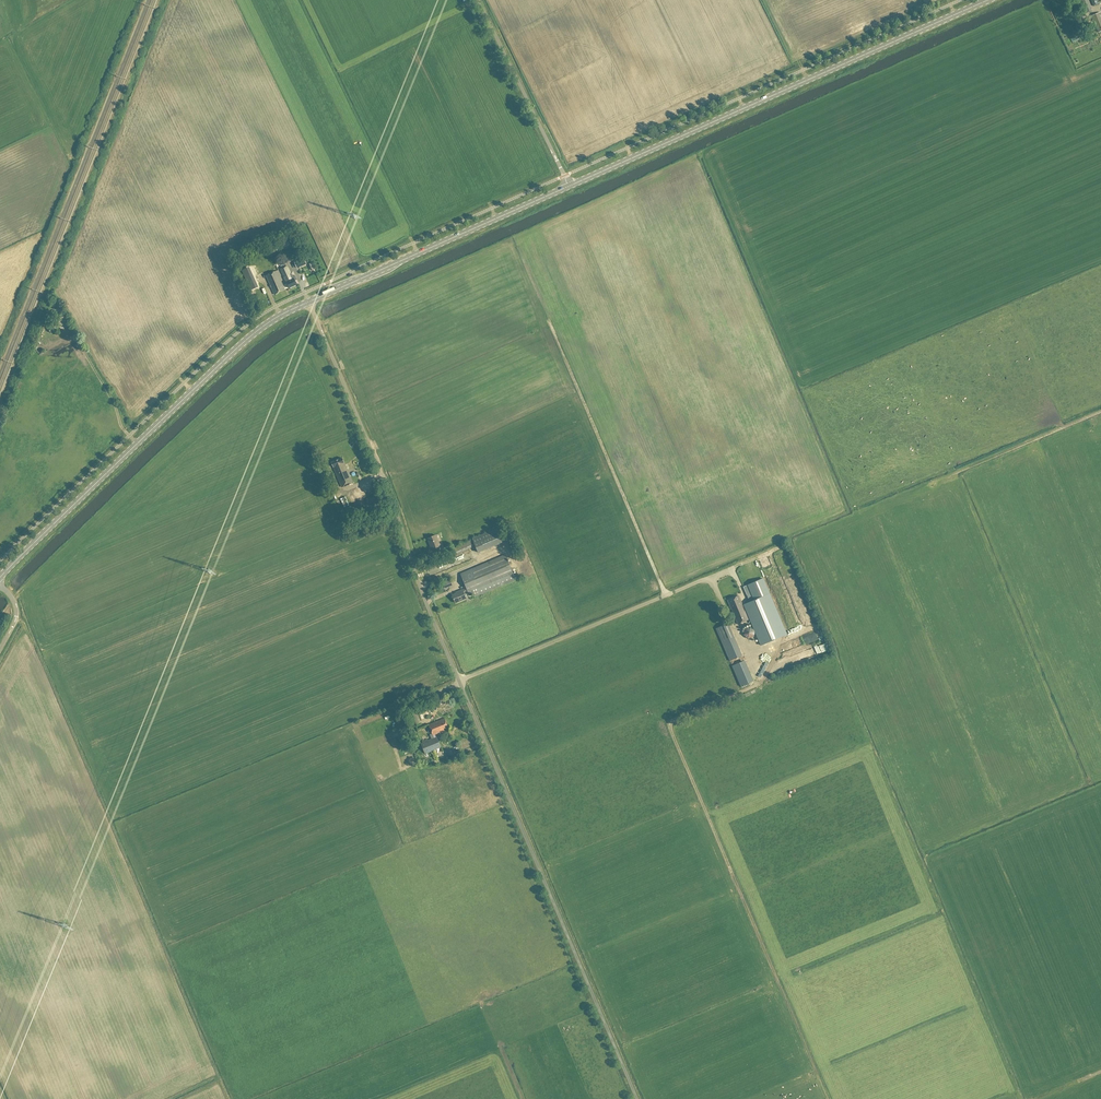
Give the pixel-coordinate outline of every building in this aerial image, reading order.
[(1087,0),(1079,0),(1078,0),(1084,15),(1092,12),(1087,0)] [(1091,16),(1089,17),(1091,21),(1093,21),(1098,33),(1100,32),(1100,15),(1100,12),(1091,16)] [(276,251),(289,245),(286,239),(273,244),(276,251)] [(294,262),(297,268),(307,264),(304,257),(294,262)] [(287,266),(280,269),(289,288),(297,285),(295,281),(297,280),(296,276),(293,277),(292,274),(291,274),(287,266)] [(277,271),(266,276),(274,295),(285,290),(277,271)] [(342,458),(331,463),(333,467),(334,467),(343,487),(353,483),(342,458)] [(366,499),(369,506),(382,500),(379,494),(366,499)] [(381,506),(379,504),(379,502),(370,506),(373,511),(381,508),(381,506)] [(497,528),(472,539),(478,553),(503,542),(497,528)] [(436,536),(428,539),(432,551),(435,550),(436,554),(444,551),(441,545),(440,546),(436,536)] [(471,540),(452,549),(455,554),(474,546),(471,540)] [(460,574),(466,589),(458,592),(459,593),(452,596),(455,603),(466,599),(464,596),(469,594),(473,593),(475,597),(516,580),(505,555),(460,574)] [(748,585),(754,601),(744,605),(754,630),(755,632),(759,641),(761,645),(786,635),(769,594),(770,594),(763,579),(748,585)] [(727,601),(737,624),(748,620),(739,596),(727,601)] [(741,657),(740,654),(728,624),(716,629),(728,659),(729,662),(741,657)] [(755,632),(754,630),(751,627),(744,629),(743,635),(748,639),(754,637),(755,632)] [(412,728),(421,724),(416,712),(407,715),(412,728)] [(449,729),(444,719),(428,725),(432,736),(449,729)] [(441,747),(437,737),(421,744),(425,754),(441,747)]
